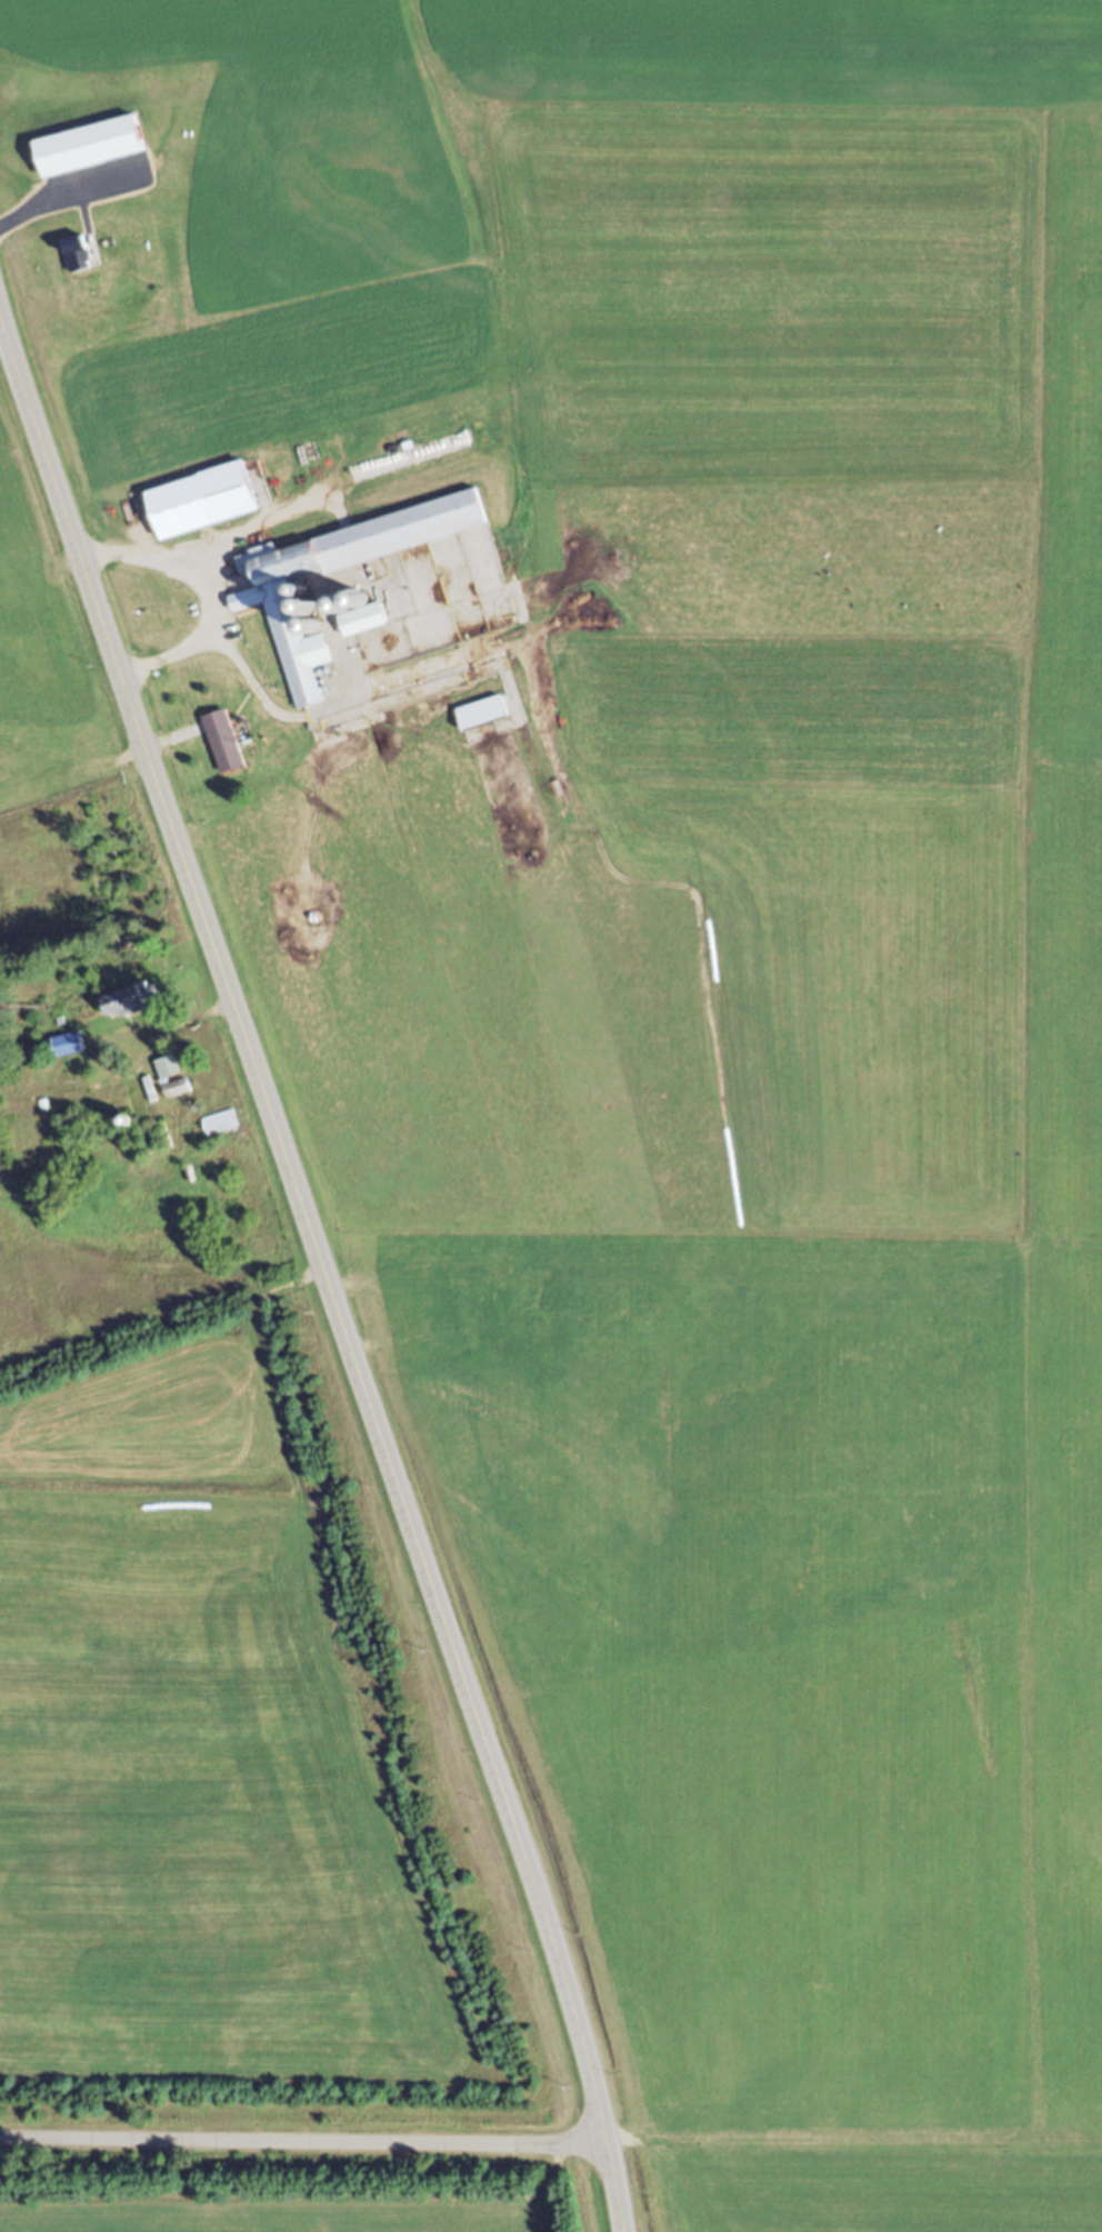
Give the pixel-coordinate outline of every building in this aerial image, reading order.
[(152,162),(144,124),(41,148),(50,185),(152,162)] [(98,276),(94,245),(70,248),(73,279),(98,276)] [(268,521),(254,469),(152,497),(166,548),(268,521)] [(496,535),(487,500),(280,554),(280,552),(241,562),(246,582),(258,579),(262,595),(233,603),(237,620),(272,611),(299,717),(328,709),(319,675),(337,670),(329,641),(307,647),(291,585),(329,575),(330,579),(496,535)] [(352,646),(396,632),(386,601),(342,614),(352,646)] [(463,717),(470,739),(516,724),(509,702),(463,717)] [(225,782),(249,775),(232,717),(207,725),(225,782)] [(114,1027),(158,1015),(151,991),(108,1003),(114,1027)] [(166,1088),(185,1080),(178,1062),(159,1069),(166,1088)] [(244,1136),(239,1117),(207,1126),(211,1144),(244,1136)]
